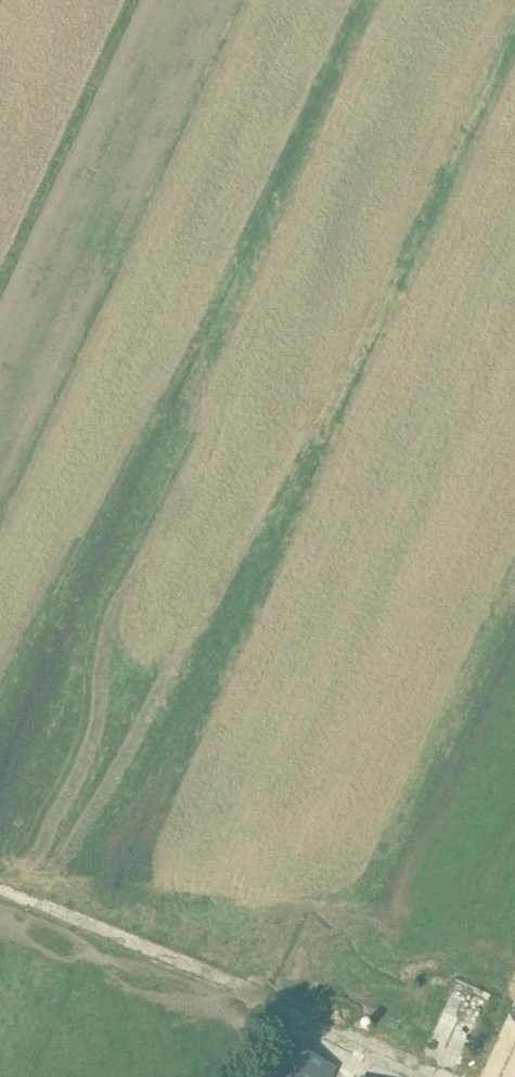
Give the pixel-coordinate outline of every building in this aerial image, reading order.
[(460,1043),(472,1018),(454,1009),(442,1035),(460,1043)] [(271,1036),(252,1076),(330,1076),(335,1066),(271,1036)]
